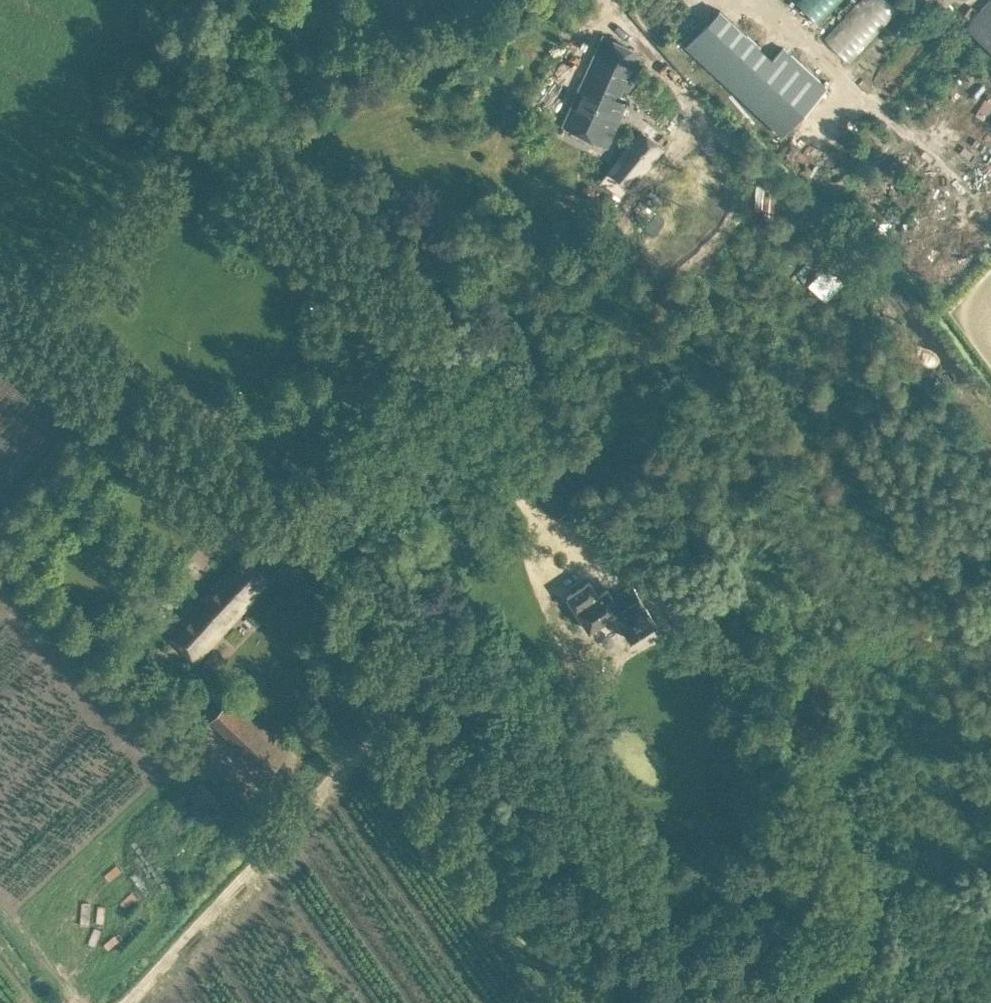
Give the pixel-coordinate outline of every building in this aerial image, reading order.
[(824,22),(845,0),(802,0),(824,22)] [(831,31),(858,57),(905,9),(896,0),(861,0),(831,31)] [(966,24),(990,47),(990,0),(988,0),(966,24)] [(720,9),(685,45),(783,135),(828,87),(783,46),(772,59),(760,48),(761,47),(720,9)] [(566,124),(584,132),(608,142),(625,100),(627,101),(629,97),(618,92),(636,51),(604,37),(566,124)] [(630,189),(667,145),(642,123),(604,167),(630,189)] [(169,635),(183,649),(195,660),(257,593),(271,578),(244,553),(169,635)] [(659,604),(677,592),(655,558),(637,570),(659,604)] [(567,595),(589,629),(614,613),(631,639),(655,623),(631,586),(612,598),(606,589),(597,595),(589,581),(567,595)] [(263,723),(234,696),(211,720),(241,747),(263,723)]
